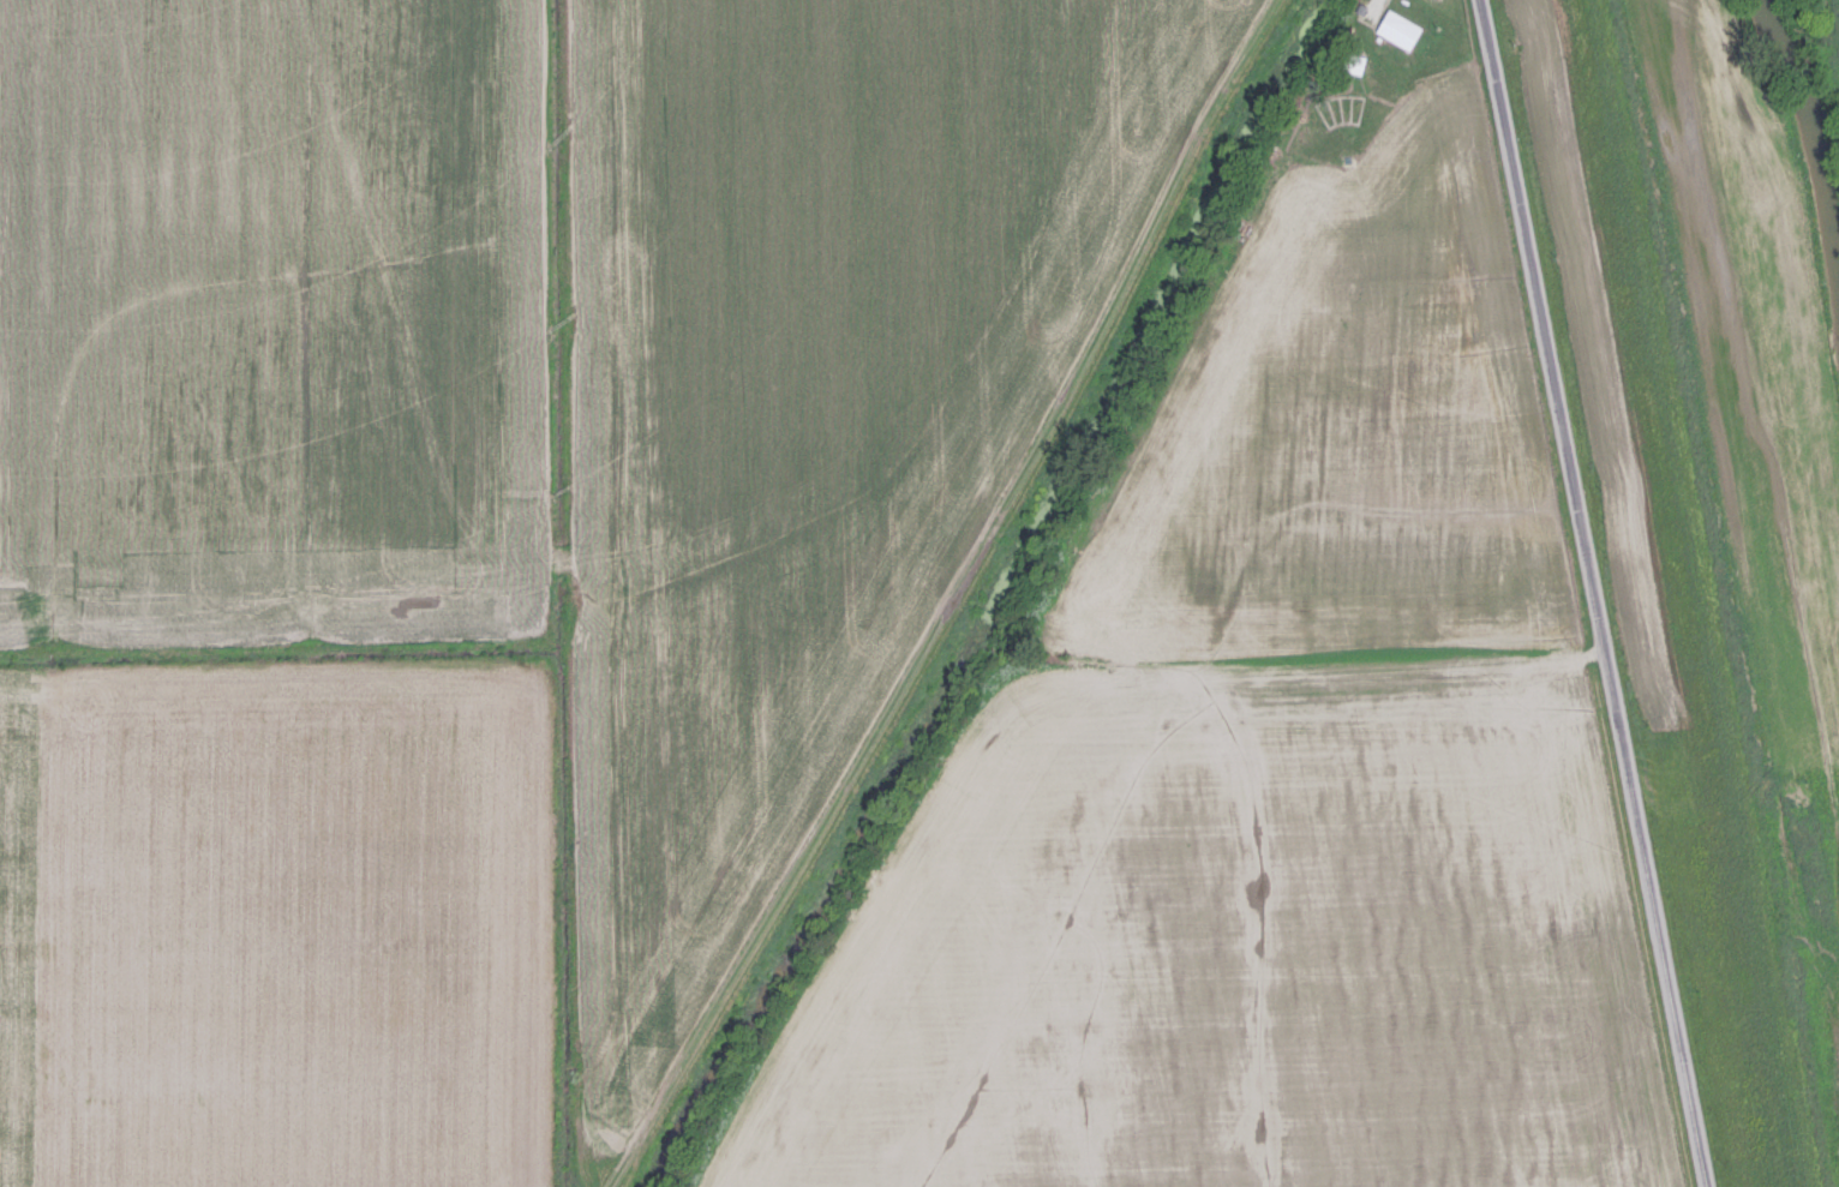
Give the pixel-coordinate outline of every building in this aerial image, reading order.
[(1380,34),(1419,53),(1431,29),(1392,10),(1380,34)]
